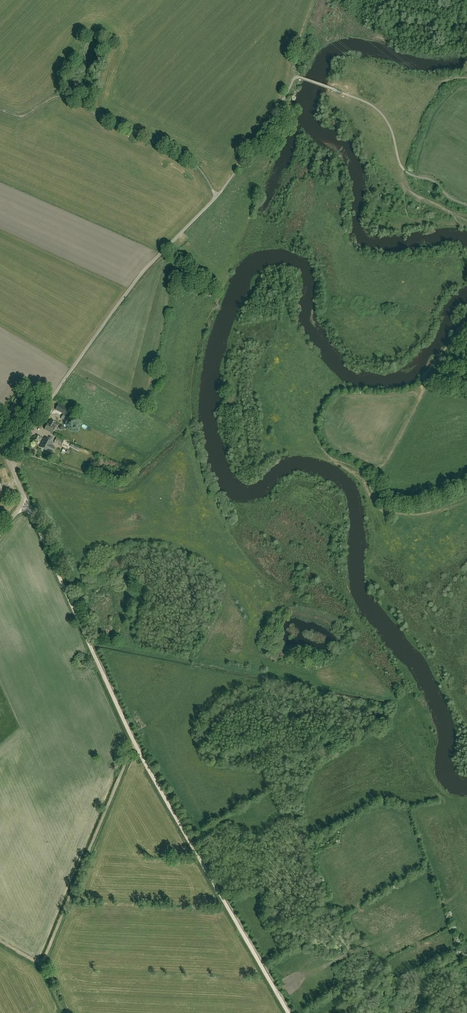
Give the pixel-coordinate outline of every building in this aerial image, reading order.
[(62,406),(59,411),(65,415),(68,409),(62,406)] [(54,426),(56,423),(50,420),(48,423),(45,429),(52,433),(55,427),(54,426)] [(63,447),(65,444),(63,443),(64,440),(57,436),(55,441),(60,444),(59,445),(63,447)] [(52,452),(55,447),(51,445),(53,441),(44,437),(39,447),(48,451),(52,452)]
